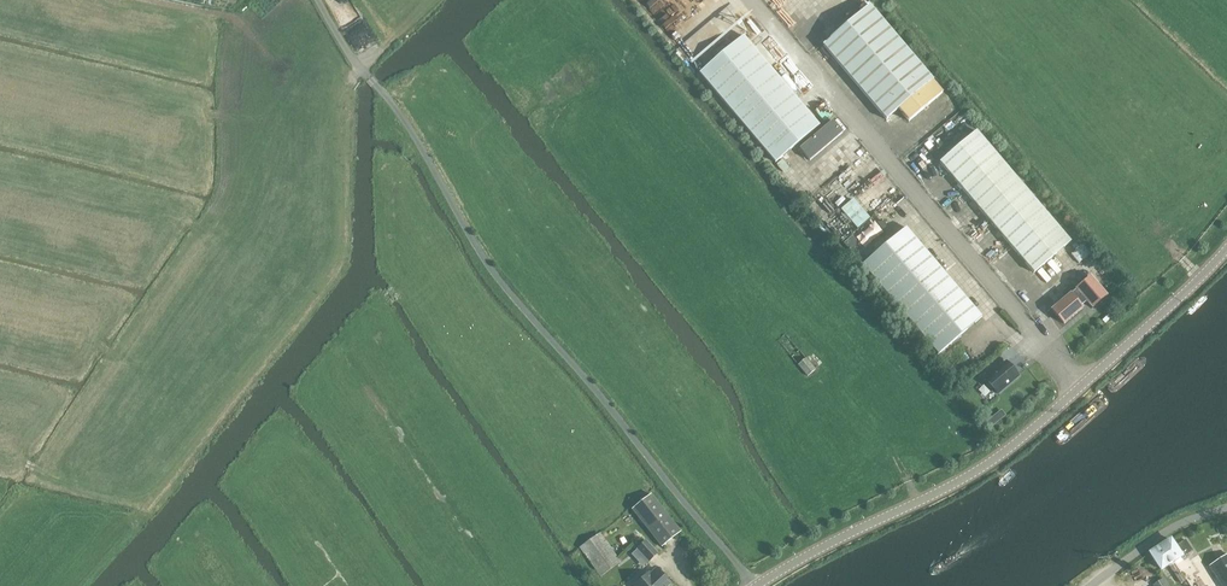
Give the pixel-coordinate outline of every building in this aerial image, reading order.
[(933,80),(870,6),(823,46),(887,120),(899,110),(909,122),(943,93),(932,81),(933,80)] [(820,126),(744,36),(700,74),(776,163),(820,126)] [(822,131),(800,149),(810,161),(832,142),(843,133),(834,121),(822,131)] [(977,132),(940,163),(1034,273),(1071,242),(977,132)] [(930,151),(940,163),(945,159),(935,147),(930,151)] [(862,265),(938,354),(982,317),(906,228),(862,265)] [(1090,305),(1092,308),(1094,307),(1094,306),(1105,298),(1107,296),(1104,293),(1093,280),(1091,277),(1088,280),(1078,288),(1076,290),(1077,290),(1071,295),(1071,294),(1068,297),(1055,308),(1052,310),(1054,312),(1062,322),(1062,323),(1064,325),(1067,322),(1080,311),(1083,309),(1081,306),(1087,301),(1090,305)] [(815,370),(806,359),(799,365),(807,376),(815,370)] [(1018,376),(1015,372),(1007,362),(986,380),(994,390),(998,394),(1018,376)] [(1003,408),(989,420),(993,425),(1008,414),(1003,408)] [(651,495),(632,510),(662,547),(681,532),(651,495)] [(599,534),(580,548),(600,576),(619,561),(599,534)] [(1164,545),(1175,562),(1193,551),(1186,540),(1175,547),(1171,540),(1164,545)] [(650,560),(658,553),(646,541),(638,548),(650,560)] [(1183,585),(1185,583),(1187,582),(1179,569),(1175,562),(1164,545),(1151,553),(1161,569),(1169,564),(1183,585)] [(1210,567),(1222,585),(1226,585),(1226,556),(1210,567)] [(672,584),(657,568),(651,574),(649,573),(648,574),(644,574),(639,579),(639,582),(635,585),(670,585),(672,584)]
